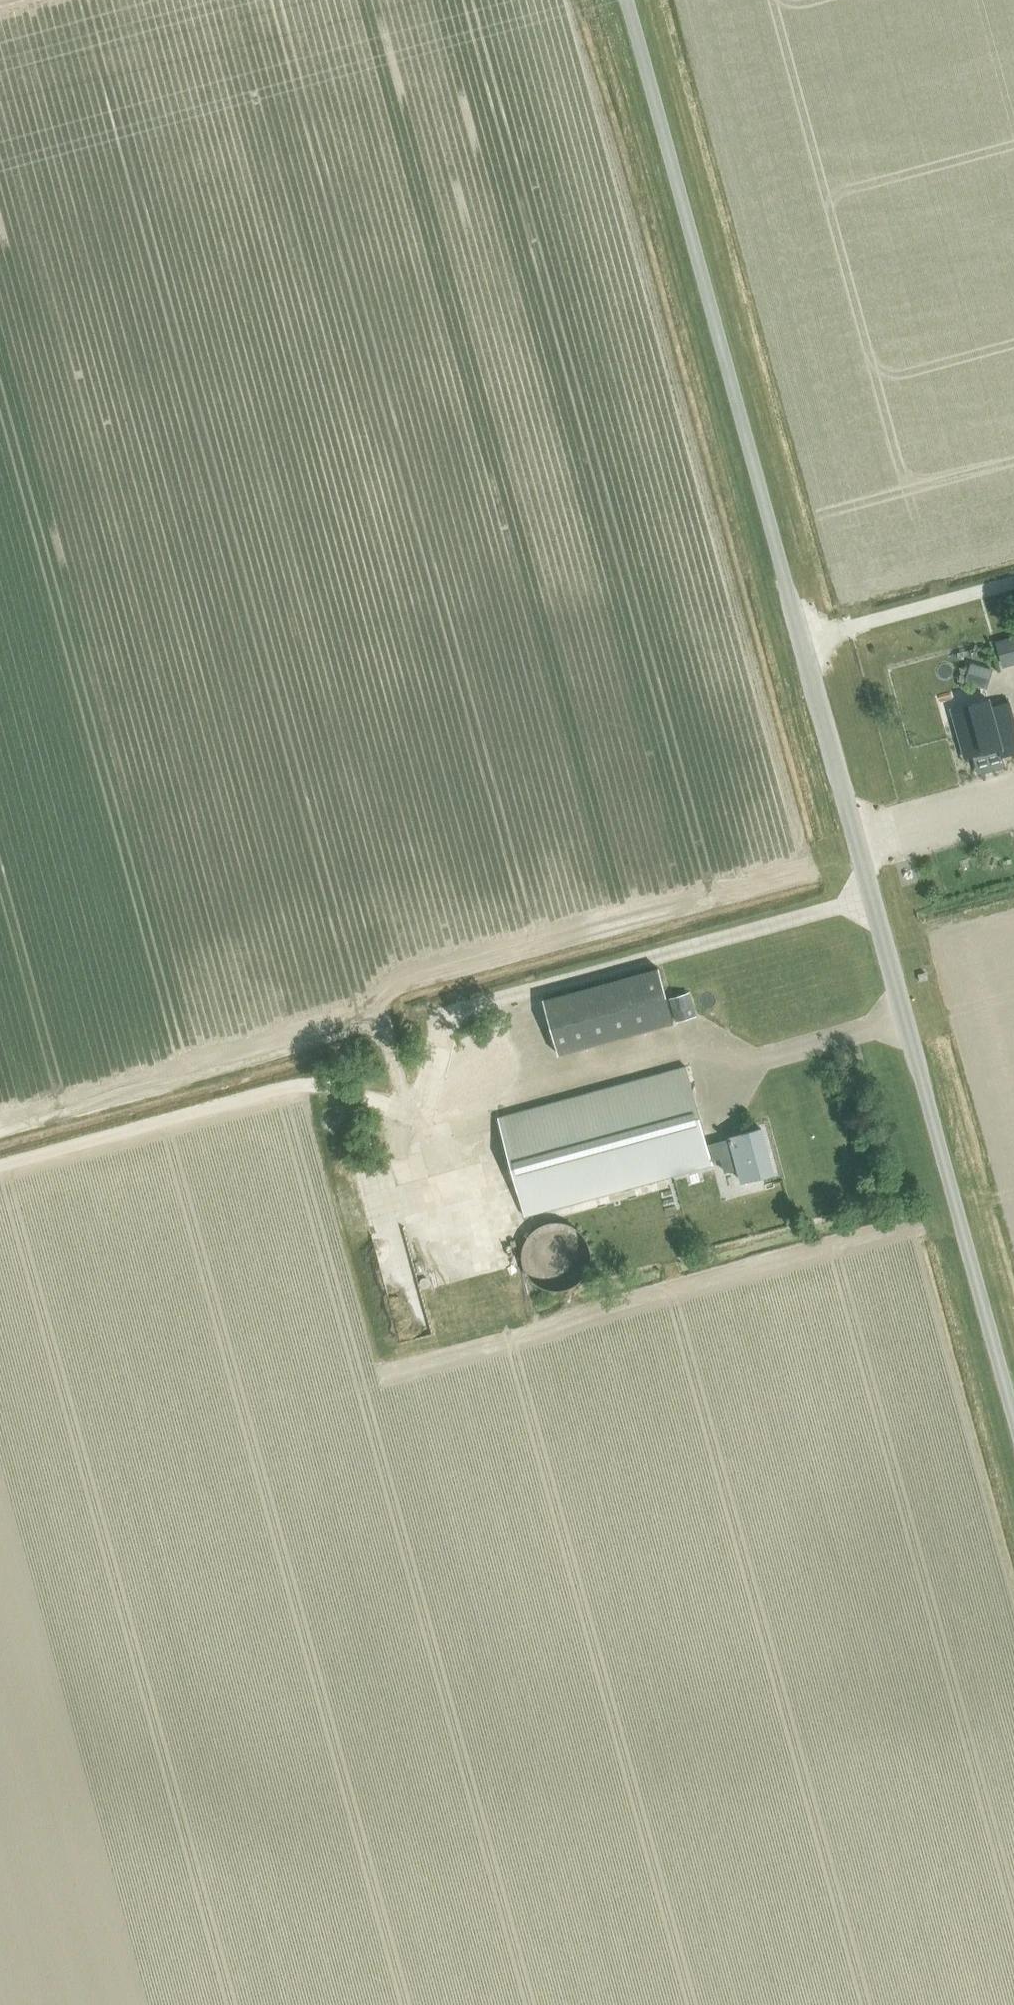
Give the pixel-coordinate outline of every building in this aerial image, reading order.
[(957,656),(950,676),(967,681),(973,661),(957,656)] [(999,749),(1001,756),(1000,756),(1001,757),(1013,753),(1013,724),(1008,703),(989,708),(987,700),(951,710),(965,758),(999,749)] [(675,1023),(660,967),(541,999),(556,1055),(675,1023)] [(670,999),(676,1023),(692,1018),(686,995),(670,999)] [(711,1164),(707,1146),(685,1068),(505,1117),(532,1213),(711,1164)] [(417,1084),(414,1103),(426,1105),(429,1087),(417,1084)] [(730,1140),(707,1146),(711,1161),(734,1154),(741,1182),(772,1173),(761,1130),(729,1138),(730,1140)] [(458,1212),(444,1213),(445,1229),(459,1229),(458,1212)]
